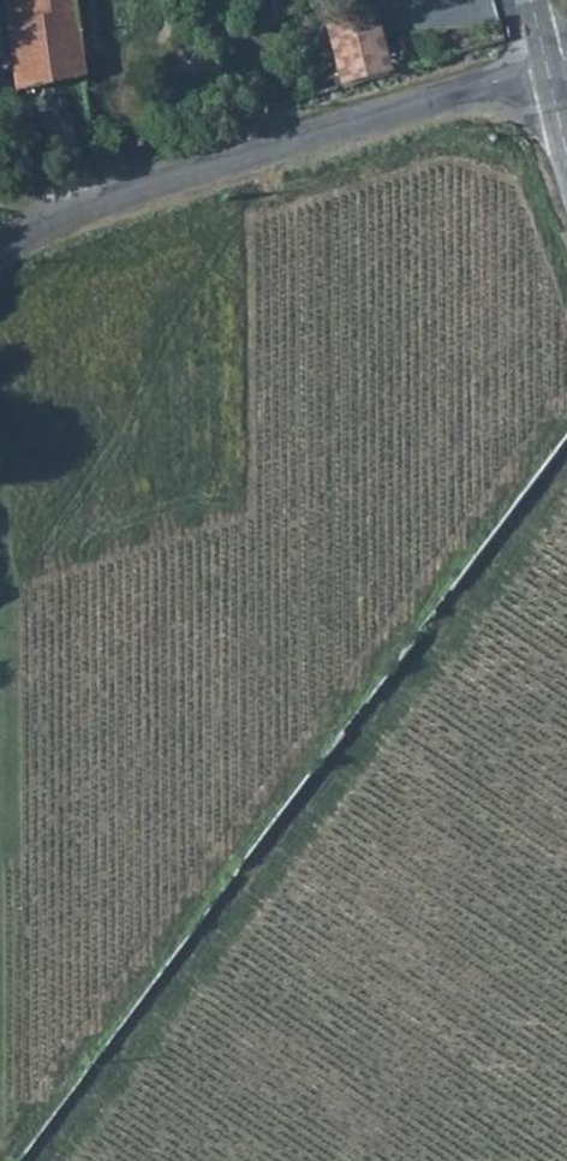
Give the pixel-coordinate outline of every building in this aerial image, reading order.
[(23,85),(84,71),(73,0),(11,0),(23,85)] [(281,13),(310,6),(309,0),(278,0),(281,13)] [(353,10),(329,16),(346,84),(391,72),(374,5),(353,10)]
